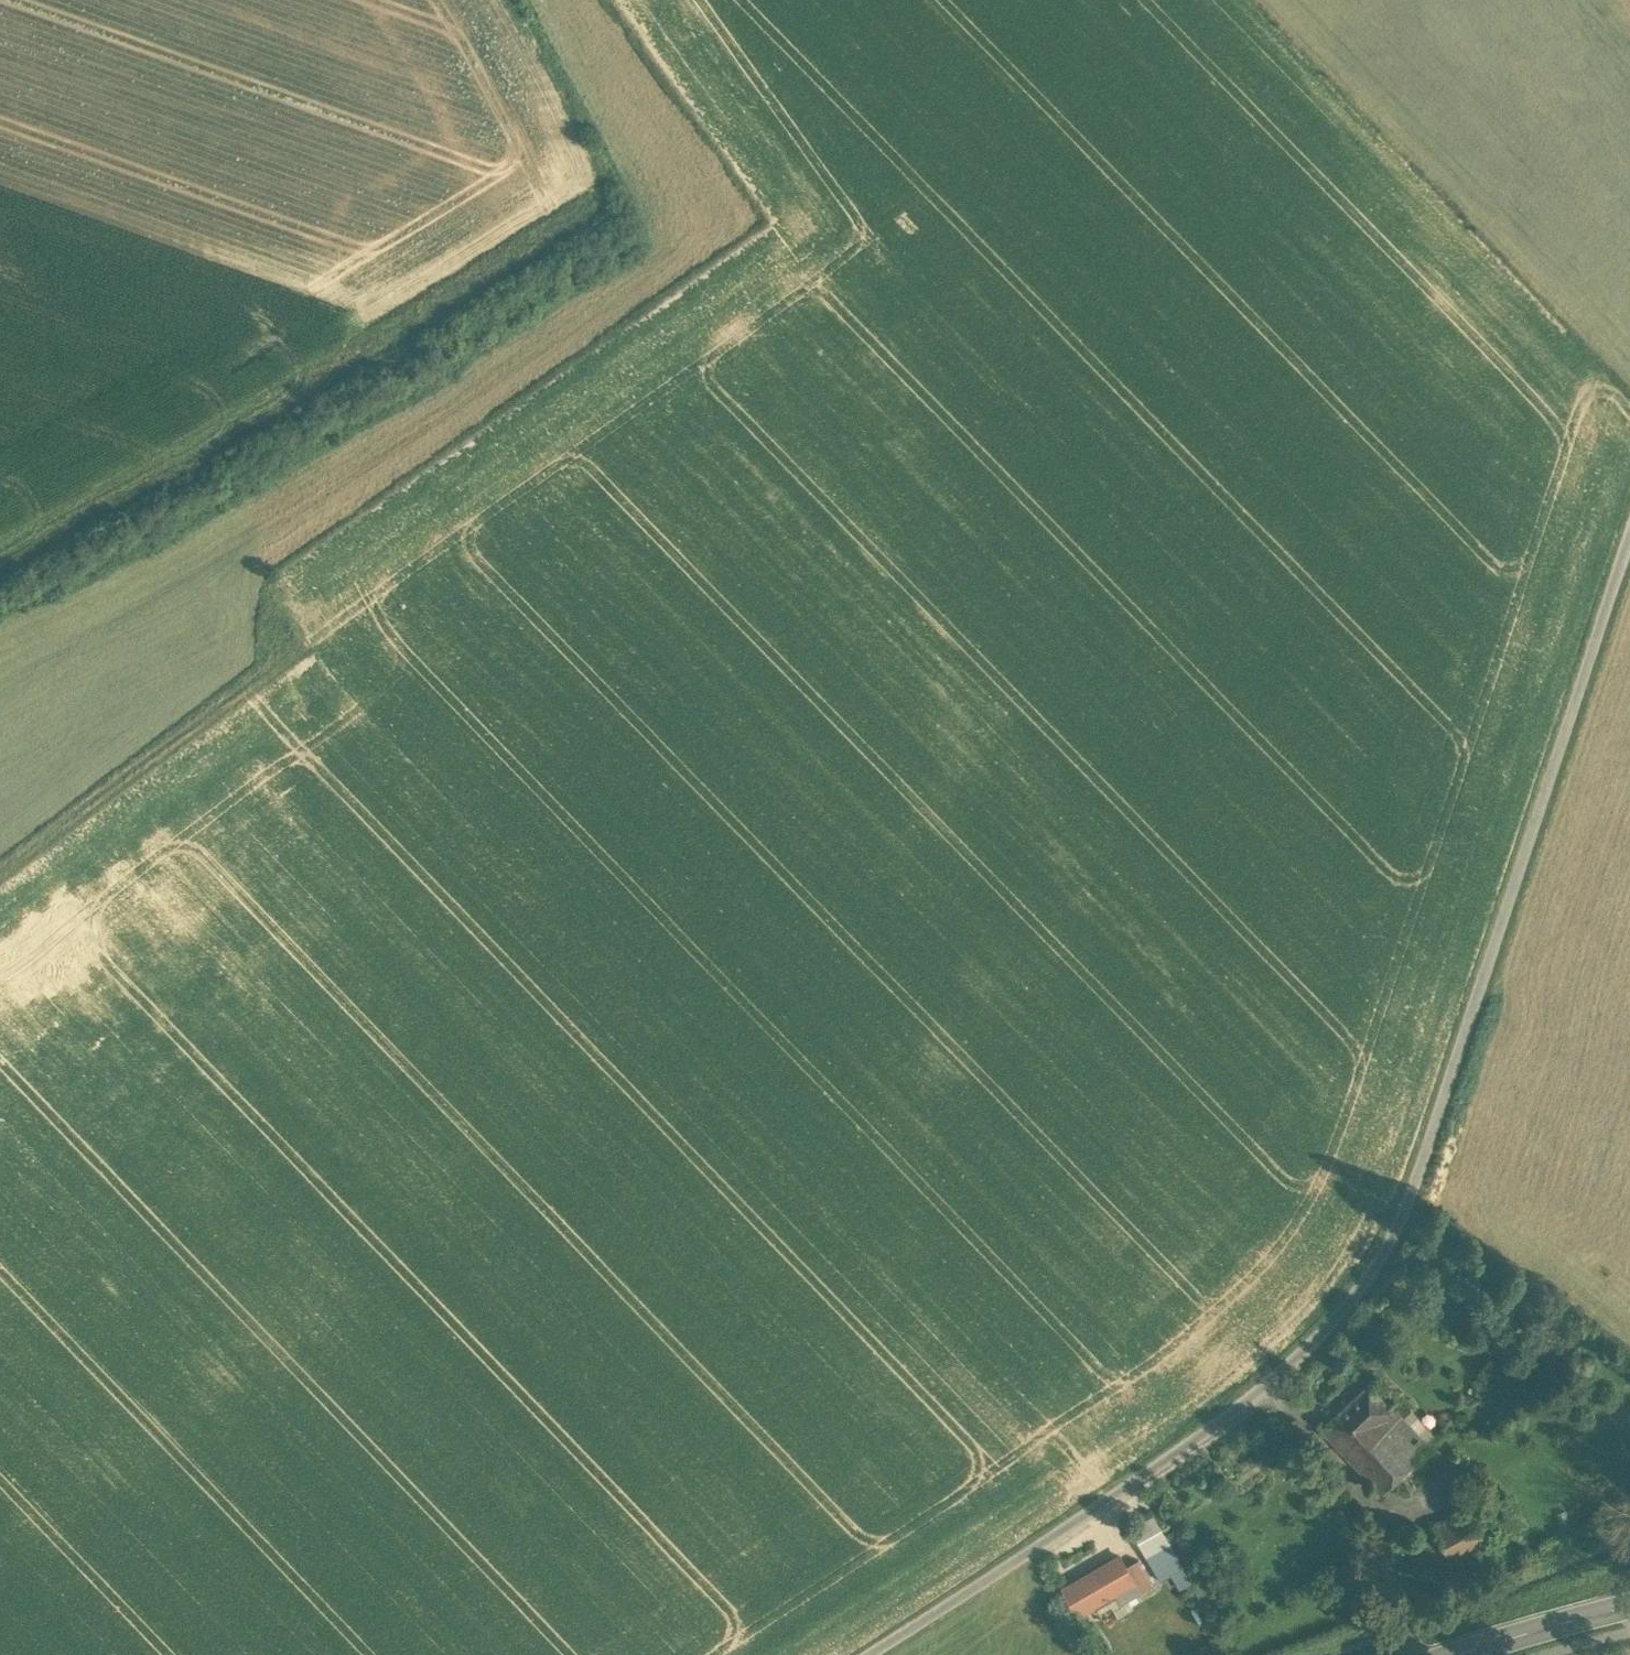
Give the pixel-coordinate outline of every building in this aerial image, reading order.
[(1370,1382),(1322,1426),(1357,1464),(1367,1456),(1355,1443),(1372,1427),(1374,1429),(1388,1416),(1394,1423),(1402,1416),(1370,1382)] [(1388,1416),(1374,1429),(1372,1427),(1355,1443),(1367,1456),(1357,1464),(1383,1491),(1430,1447),(1402,1416),(1394,1423),(1388,1416)] [(1469,1506),(1434,1526),(1453,1560),(1461,1573),(1495,1553),(1469,1506)] [(1135,1523),(1142,1535),(1160,1525),(1153,1513),(1135,1523)] [(1434,1526),(1415,1536),(1434,1571),(1453,1560),(1434,1526)] [(1170,1541),(1146,1554),(1161,1580),(1184,1567),(1170,1541)] [(1109,1562),(1065,1588),(1080,1614),(1116,1593),(1122,1602),(1141,1591),(1127,1566),(1123,1559),(1112,1566),(1109,1562)] [(1139,1559),(1127,1566),(1141,1591),(1153,1584),(1139,1559)]
